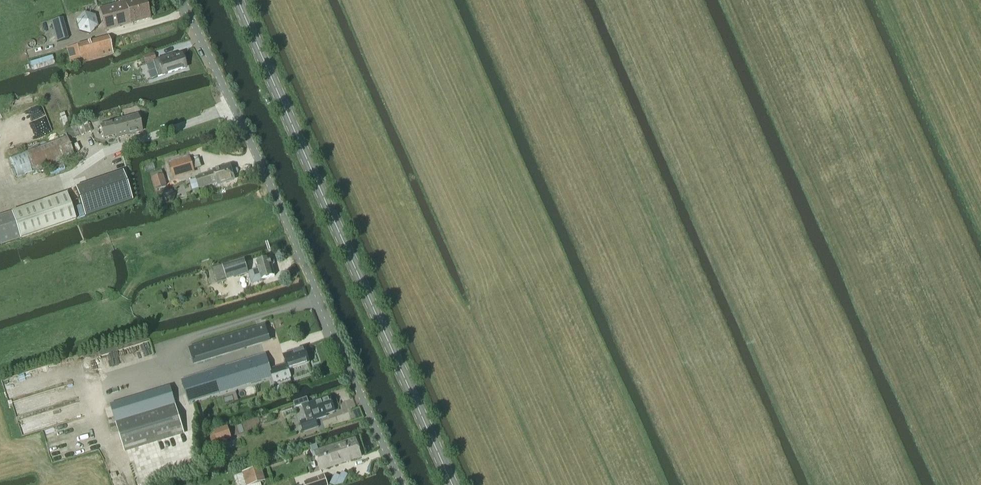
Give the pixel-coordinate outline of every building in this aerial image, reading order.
[(105,31),(150,19),(144,0),(133,0),(129,1),(129,0),(118,0),(119,3),(99,9),(105,31)] [(95,16),(84,13),(76,21),(79,32),(90,35),(98,27),(95,16)] [(62,19),(51,22),(56,41),(57,42),(68,39),(62,19)] [(108,37),(66,49),(69,61),(80,58),(82,63),(113,54),(108,37)] [(153,53),(143,57),(145,64),(152,62),(157,77),(185,68),(181,55),(174,57),(173,55),(155,61),(153,53)] [(114,138),(141,131),(137,115),(98,126),(101,138),(113,135),(114,138)] [(65,136),(23,152),(9,158),(18,178),(32,173),(73,157),(65,136)] [(173,180),(195,173),(190,157),(169,163),(173,180)] [(230,166),(213,171),(213,172),(195,177),(199,189),(217,184),(217,185),(234,180),(230,166)] [(166,185),(163,175),(152,178),(155,189),(166,185)] [(130,204),(123,176),(78,190),(86,217),(130,204)] [(169,188),(160,190),(158,200),(165,206),(173,203),(176,195),(169,188)] [(67,194),(13,212),(21,238),(75,220),(67,194)] [(7,243),(20,239),(11,212),(7,214),(0,216),(0,246),(7,243)] [(261,282),(261,280),(275,276),(272,267),(274,264),(274,260),(270,260),(270,259),(256,263),(258,269),(253,271),(248,272),(248,273),(251,285),(261,282)] [(217,282),(248,273),(244,260),(213,269),(217,282)] [(193,364),(270,340),(265,325),(188,348),(193,364)] [(288,370),(309,364),(305,349),(283,356),(286,365),(270,370),(265,354),(181,380),(188,403),(272,377),(274,383),(291,378),(288,370)] [(110,406),(115,422),(124,451),(184,433),(170,387),(110,406)] [(309,404),(307,399),(294,403),(295,407),(301,405),(306,419),(300,422),(303,433),(319,427),(316,421),(327,417),(326,415),(335,412),(330,397),(309,404)] [(215,437),(210,438),(214,450),(228,445),(227,440),(231,438),(227,427),(213,431),(215,437)] [(355,439),(314,452),(320,471),(361,457),(355,439)] [(261,467),(242,472),(246,484),(253,484),(265,481),(261,467)] [(324,475),(306,481),(307,484),(327,484),(324,475)]
